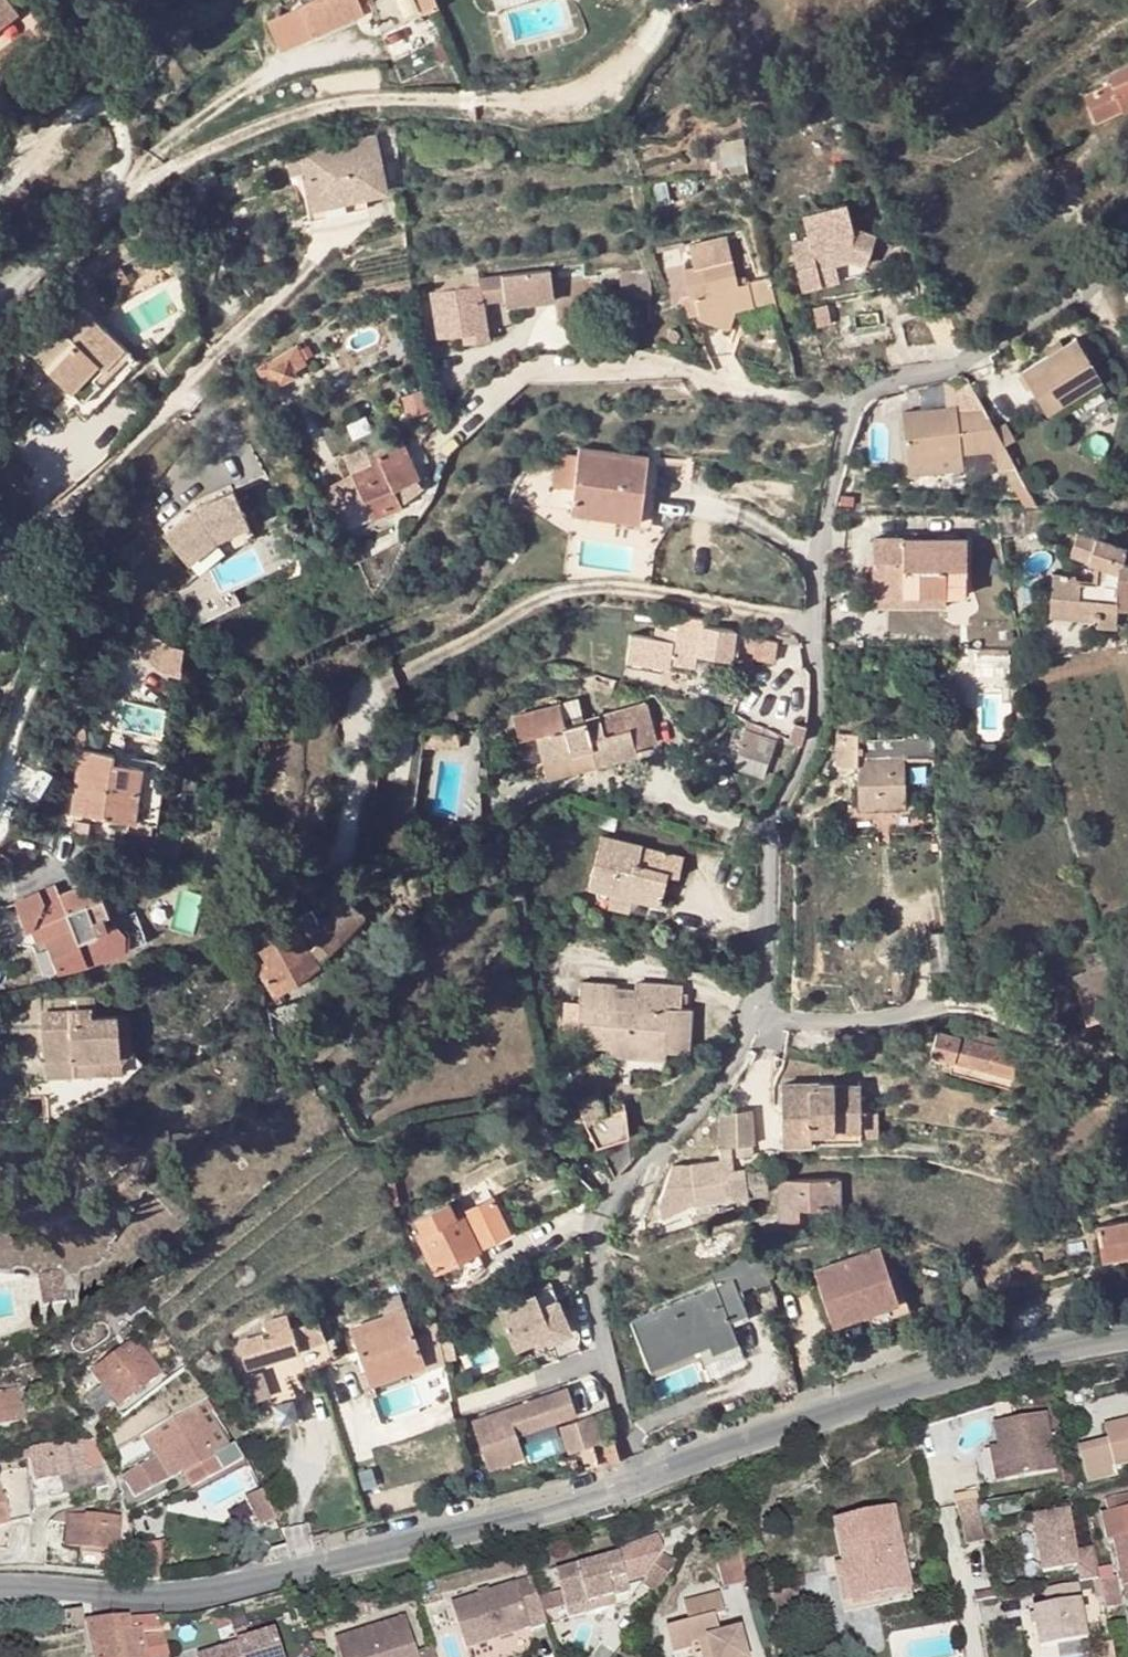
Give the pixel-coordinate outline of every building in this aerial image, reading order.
[(10,0),(0,0),(0,25),(19,11),(10,0)] [(300,4),(306,13),(320,4),(328,23),(360,7),(357,0),(307,0),(300,4)] [(48,17),(36,1),(27,8),(40,23),(48,17)] [(1110,78),(1112,84),(1085,95),(1097,122),(1123,109),(1125,113),(1127,111),(1127,70),(1110,78)] [(377,136),(301,153),(305,173),(312,207),(388,191),(377,136)] [(305,173),(301,153),(287,156),(291,176),(305,173)] [(852,227),(846,202),(802,212),(808,238),(791,243),(802,289),(821,284),(817,268),(835,264),(851,260),(866,266),(876,236),(852,227)] [(736,274),(727,237),(689,246),(695,267),(683,269),(690,297),(696,296),(700,313),(701,319),(730,328),(736,311),(754,306),(749,282),(746,283),(744,272),(736,274)] [(839,280),(835,264),(817,268),(821,284),(839,280)] [(130,282),(121,268),(107,277),(117,291),(130,282)] [(647,269),(620,270),(623,299),(651,297),(650,278),(647,269)] [(552,275),(481,284),(481,285),(484,307),(506,303),(507,312),(556,305),(552,275)] [(53,286),(43,277),(37,284),(46,293),(53,286)] [(775,301),(770,277),(749,282),(754,306),(775,301)] [(481,285),(453,289),(452,281),(435,283),(436,291),(431,292),(439,337),(462,334),(462,330),(486,327),(484,307),(481,285)] [(700,313),(696,296),(690,297),(684,299),(688,316),(700,313)] [(139,361),(74,298),(27,350),(83,401),(92,410),(139,361)] [(883,304),(857,310),(855,299),(813,307),(817,327),(837,323),(840,335),(888,326),(886,316),(900,313),(898,305),(884,307),(883,304)] [(486,327),(462,330),(462,334),(464,342),(488,340),(486,327)] [(1102,378),(1077,338),(1022,372),(1046,412),(1102,378)] [(304,367),(293,347),(260,368),(268,384),(279,379),(281,382),(294,376),(292,373),(304,367)] [(1102,378),(1066,400),(1072,410),(1107,388),(1102,378)] [(92,410),(83,401),(75,409),(85,418),(92,410)] [(986,411),(958,414),(957,406),(902,412),(907,460),(963,454),(962,452),(989,449),(998,469),(999,469),(1011,490),(1014,489),(1019,471),(1005,445),(995,428),(986,411)] [(1005,422),(995,428),(1005,445),(1015,440),(1005,422)] [(175,455),(142,480),(175,523),(202,501),(234,488),(212,439),(175,455)] [(419,477),(404,441),(368,456),(372,465),(353,473),(360,489),(389,476),(394,488),(419,477)] [(648,457),(580,448),(579,456),(558,454),(554,486),(574,489),(571,511),(589,514),(591,503),(641,509),(648,457)] [(963,454),(907,460),(909,475),(964,469),(963,454)] [(360,489),(374,517),(402,504),(394,488),(389,476),(360,489)] [(641,509),(591,503),(589,514),(640,520),(641,509)] [(225,549),(252,535),(246,524),(219,538),(225,549)] [(1078,532),(1071,553),(1098,563),(1096,583),(1079,582),(1078,577),(1053,574),(1053,575),(1049,613),(1097,617),(1098,607),(1117,608),(1127,609),(1127,586),(1122,586),(1123,578),(1127,578),(1127,549),(1078,532)] [(967,538),(873,537),(873,585),(904,586),(904,594),(945,595),(966,595),(967,538)] [(525,545),(516,539),(510,548),(519,555),(525,545)] [(339,556),(334,548),(317,557),(321,565),(339,556)] [(904,586),(873,585),(873,603),(904,603),(904,594),(904,586)] [(945,595),(904,594),(904,603),(946,605),(945,595)] [(1117,608),(1098,607),(1097,617),(1097,623),(1115,625),(1117,608)] [(679,618),(661,615),(658,639),(675,641),(677,633),(679,618)] [(705,619),(680,616),(679,618),(677,633),(701,638),(704,627),(705,619)] [(739,635),(738,633),(736,632),(704,627),(701,638),(677,633),(675,641),(672,662),(695,666),(696,658),(733,664),(733,669),(746,672),(747,663),(773,668),(778,642),(739,635)] [(658,639),(633,635),(629,659),(671,667),(672,662),(675,641),(658,639)] [(146,638),(143,666),(181,670),(183,641),(146,638)] [(995,648),(968,649),(968,662),(976,661),(976,675),(994,675),(995,648)] [(1009,676),(1010,649),(995,648),(994,675),(1009,676)] [(616,679),(596,674),(592,688),(612,693),(616,679)] [(586,720),(581,700),(561,705),(566,726),(586,720)] [(586,720),(566,726),(561,705),(514,717),(519,740),(535,736),(543,762),(593,748),(596,764),(637,754),(635,748),(657,741),(646,704),(586,720)] [(761,735),(766,727),(750,719),(739,752),(769,762),(776,740),(761,735)] [(88,727),(75,736),(79,742),(93,733),(88,727)] [(778,734),(766,727),(761,735),(776,740),(778,734)] [(933,733),(904,734),(904,739),(858,739),(858,733),(838,732),(837,765),(858,765),(858,807),(905,807),(905,762),(935,761),(933,733)] [(593,748),(543,762),(547,778),(596,764),(593,748)] [(114,754),(81,750),(72,812),(134,821),(142,767),(112,762),(114,754)] [(769,762),(739,752),(734,767),(764,776),(769,762)] [(157,824),(166,761),(114,754),(112,762),(142,767),(134,821),(157,824)] [(642,846),(601,837),(589,887),(661,904),(668,874),(679,877),(683,858),(641,849),(642,846)] [(300,858),(302,850),(294,848),(292,856),(293,857),(293,859),(295,860),(297,860),(298,860),(300,858)] [(109,913),(103,896),(95,879),(61,894),(43,901),(31,927),(37,941),(45,938),(73,927),(78,940),(87,962),(88,963),(125,949),(125,931),(118,923),(109,913)] [(318,919),(313,910),(294,922),(297,928),(261,951),(267,961),(257,968),(273,994),(318,965),(317,964),(309,950),(319,941),(329,951),(365,915),(362,913),(377,898),(361,883),(321,925),(317,920),(318,919)] [(43,901),(61,894),(56,884),(14,902),(27,929),(31,927),(43,901)] [(73,927),(45,938),(58,972),(87,962),(78,940),(73,927)] [(329,951),(319,941),(309,950),(317,964),(329,951)] [(635,998),(616,997),(617,987),(617,985),(581,983),(579,1005),(578,1031),(577,1044),(613,1046),(612,1054),(645,1057),(646,1049),(666,1051),(688,1052),(691,1009),(681,1008),(682,987),(636,983),(636,989),(635,998)] [(636,989),(617,987),(616,997),(635,998),(636,989)] [(578,1031),(579,1005),(565,1005),(564,1030),(578,1031)] [(117,1014),(92,1015),(91,1009),(41,1013),(44,1058),(120,1053),(117,1014)] [(994,1038),(956,1028),(953,1037),(937,1032),(931,1054),(954,1060),(1013,1076),(1019,1054),(991,1047),(994,1038)] [(666,1051),(646,1049),(645,1057),(665,1059),(666,1051)] [(97,1055),(44,1058),(44,1076),(99,1072),(97,1055)] [(45,1089),(44,1076),(28,1077),(29,1091),(45,1089)] [(861,1085),(834,1085),(834,1082),(818,1082),(818,1087),(809,1088),(809,1082),(781,1082),(782,1140),(860,1141),(861,1121),(861,1104),(861,1085)] [(606,1113),(599,1092),(577,1098),(584,1119),(597,1144),(602,1153),(615,1179),(618,1176),(631,1163),(625,1107),(606,1113)] [(878,1121),(878,1104),(861,1104),(861,1121),(878,1121)] [(721,1143),(753,1142),(752,1108),(720,1110),(721,1143)] [(729,1174),(726,1159),(733,1159),(732,1148),(719,1149),(721,1161),(691,1165),(695,1201),(748,1194),(746,1172),(739,1173),(729,1174)] [(739,1173),(737,1159),(733,1159),(726,1159),(729,1174),(739,1173)] [(766,1170),(746,1172),(748,1194),(769,1192),(766,1170)] [(840,1179),(779,1180),(779,1219),(799,1219),(799,1207),(840,1207),(840,1179)] [(482,1248),(464,1213),(455,1217),(448,1204),(406,1224),(413,1238),(417,1236),(435,1272),(439,1270),(446,1284),(457,1282),(463,1280),(469,1277),(477,1271),(485,1265),(478,1250),(482,1248)] [(1096,1225),(1102,1259),(1127,1254),(1127,1220),(1096,1225)] [(899,1301),(880,1247),(815,1269),(833,1323),(868,1311),(899,1301)] [(748,1314),(739,1291),(755,1285),(756,1288),(771,1282),(762,1251),(709,1270),(715,1286),(631,1320),(651,1369),(699,1349),(709,1345),(713,1353),(739,1342),(731,1321),(748,1314)] [(911,1310),(902,1284),(894,1287),(899,1301),(868,1311),(872,1324),(911,1310)] [(555,1341),(573,1334),(561,1305),(545,1312),(538,1295),(495,1311),(510,1350),(530,1342),(552,1333),(555,1341)] [(425,1362),(405,1309),(350,1329),(367,1372),(400,1359),(404,1370),(425,1362)] [(292,1329),(287,1315),(263,1323),(267,1334),(238,1343),(246,1367),(325,1342),(317,1320),(292,1329)] [(533,1349),(555,1341),(552,1333),(530,1342),(533,1349)] [(160,1373),(134,1339),(92,1370),(118,1405),(160,1373)] [(713,1353),(709,1345),(699,1349),(705,1361),(741,1347),(739,1342),(713,1353)] [(212,1355),(208,1349),(200,1355),(205,1360),(212,1355)] [(400,1359),(367,1372),(371,1382),(404,1370),(400,1359)] [(92,1379),(86,1372),(78,1378),(89,1391),(95,1386),(91,1381),(92,1379)] [(13,1383),(0,1385),(0,1423),(20,1419),(13,1383)] [(1084,1400),(1081,1388),(1066,1391),(1069,1404),(1084,1400)] [(576,1415),(568,1389),(471,1418),(486,1467),(522,1455),(515,1434),(576,1415)] [(303,1424),(294,1392),(273,1399),(270,1403),(276,1431),(303,1424)] [(228,1446),(209,1411),(212,1409),(207,1400),(145,1436),(156,1458),(131,1471),(140,1487),(164,1473),(167,1479),(182,1472),(183,1473),(215,1456),(213,1453),(228,1446)] [(1057,1472),(1047,1412),(994,1421),(998,1444),(1005,1481),(1057,1472)] [(570,1423),(578,1449),(599,1443),(591,1416),(570,1423)] [(1104,1425),(1109,1441),(1079,1448),(1088,1483),(1118,1475),(1117,1467),(1127,1464),(1127,1419),(1104,1425)] [(559,1426),(568,1453),(578,1449),(570,1423),(559,1426)] [(83,1440),(52,1442),(52,1443),(30,1447),(36,1480),(59,1476),(88,1470),(101,1468),(93,1438),(83,1440)] [(620,1459),(615,1441),(594,1447),(600,1465),(620,1459)] [(1005,1481),(998,1444),(989,1446),(996,1482),(1005,1481)] [(215,1456),(183,1473),(191,1487),(223,1471),(215,1456)] [(209,1482),(213,1500),(246,1491),(255,1526),(272,1521),(258,1469),(209,1482)] [(104,1475),(73,1481),(74,1492),(91,1491),(109,1486),(104,1475)] [(0,1483),(0,1526),(10,1523),(30,1519),(27,1476),(0,1483)] [(48,1503),(47,1481),(30,1484),(31,1506),(48,1503)] [(136,1494),(129,1481),(119,1487),(122,1495),(119,1496),(122,1501),(136,1494)] [(1105,1499),(1107,1511),(1127,1507),(1127,1494),(1105,1499)] [(985,1539),(976,1502),(957,1505),(965,1543),(985,1539)] [(48,1503),(31,1506),(32,1512),(49,1506),(48,1503)] [(86,1515),(85,1506),(70,1509),(61,1511),(56,1514),(52,1516),(52,1517),(66,1520),(63,1545),(117,1550),(119,1529),(115,1529),(116,1517),(86,1515)] [(1100,1512),(1106,1540),(1111,1539),(1122,1587),(1127,1586),(1127,1507),(1100,1512)] [(913,1599),(894,1508),(835,1520),(843,1561),(852,1602),(853,1611),(913,1599)] [(1069,1511),(1033,1518),(1043,1572),(1078,1566),(1069,1511)] [(687,1522),(672,1528),(675,1536),(690,1530),(687,1522)] [(659,1534),(639,1542),(642,1550),(663,1542),(659,1534)] [(161,1580),(162,1541),(135,1544),(145,1579),(161,1580)] [(748,1582),(740,1548),(717,1554),(725,1587),(748,1582)] [(677,1563),(662,1552),(643,1581),(657,1591),(677,1563)] [(630,1592),(620,1553),(557,1572),(562,1591),(565,1604),(566,1609),(613,1597),(630,1592)] [(852,1602),(843,1561),(834,1563),(842,1604),(852,1602)] [(539,1597),(532,1576),(452,1603),(467,1649),(530,1627),(530,1629),(547,1623),(539,1597)] [(1118,1604),(1114,1581),(1101,1584),(1105,1607),(1118,1604)] [(1087,1640),(1077,1583),(1044,1589),(1048,1605),(1033,1608),(1041,1648),(1087,1640)] [(804,1615),(799,1587),(772,1594),(777,1622),(804,1615)] [(562,1591),(539,1597),(543,1611),(565,1604),(562,1591)] [(440,1592),(420,1598),(423,1606),(442,1600),(440,1592)] [(721,1634),(715,1615),(725,1613),(720,1593),(684,1603),(689,1622),(666,1627),(673,1652),(693,1647),(692,1643),(700,1641),(708,1638),(711,1649),(703,1651),(704,1656),(749,1656),(741,1629),(721,1634)] [(616,1606),(613,1597),(566,1609),(569,1619),(616,1606)] [(368,1601),(353,1605),(357,1617),(371,1613),(368,1601)] [(83,1632),(82,1611),(63,1613),(64,1634),(83,1632)] [(406,1615),(335,1637),(341,1656),(437,1656),(434,1647),(418,1652),(406,1615)] [(140,1629),(161,1627),(158,1616),(86,1621),(94,1656),(169,1656),(163,1633),(143,1638),(140,1629)] [(711,1649),(708,1638),(700,1641),(703,1651),(711,1649)] [(196,1654),(197,1656),(243,1656),(238,1641),(196,1654)]
